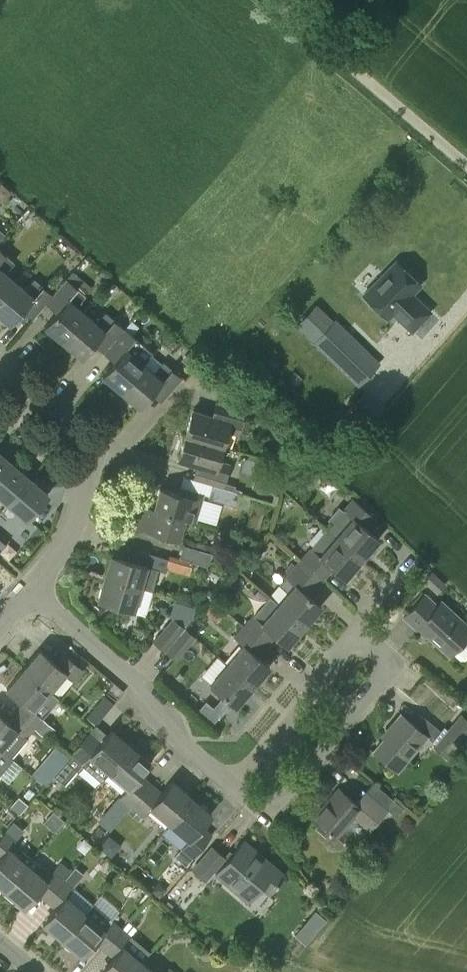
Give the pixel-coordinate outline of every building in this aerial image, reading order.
[(15,281),(4,271),(13,261),(5,255),(0,261),(0,299),(15,281)] [(422,285),(395,258),(361,293),(387,320),(392,315),(411,333),(432,312),(413,294),(422,285)] [(0,299),(0,316),(10,324),(33,296),(15,281),(0,299)] [(63,341),(86,314),(75,305),(84,294),(76,288),(67,299),(44,326),(63,341)] [(333,320),(315,303),(295,325),(312,341),(357,385),(380,362),(334,318),(333,320)] [(95,322),(86,314),(63,341),(80,356),(97,336),(108,346),(123,327),(105,311),(95,322)] [(120,391),(144,364),(133,355),(142,344),(123,327),(108,346),(119,355),(102,375),(120,391)] [(144,364),(120,391),(138,406),(155,386),(166,395),(181,377),(162,361),(153,372),(144,364)] [(185,434),(221,445),(225,431),(238,434),(245,411),(216,402),(212,415),(192,410),(185,434)] [(217,459),(221,445),(185,434),(178,458),(198,464),(193,479),(211,484),(207,497),(236,505),(240,492),(222,487),(229,463),(217,459)] [(8,461),(0,454),(0,471),(8,461)] [(28,477),(8,461),(0,471),(0,496),(7,501),(28,477)] [(28,477),(7,501),(26,518),(47,493),(28,477)] [(184,518),(194,521),(202,494),(179,487),(178,492),(159,487),(153,507),(152,509),(184,518)] [(327,527),(362,557),(378,538),(365,528),(374,517),(352,498),(327,527)] [(152,509),(153,507),(143,504),(135,532),(156,538),(157,533),(178,539),(184,518),(152,509)] [(344,577),(362,557),(327,527),(300,558),(322,578),(332,566),(344,577)] [(103,579),(139,589),(140,587),(150,590),(156,568),(146,565),(146,564),(111,554),(103,579)] [(307,595),(322,578),(300,558),(278,583),(288,591),(277,604),(303,625),(320,606),(307,595)] [(436,593),(445,584),(431,571),(423,580),(436,593)] [(132,610),(139,589),(103,579),(97,600),(132,610)] [(424,594),(403,617),(416,628),(418,626),(448,654),(451,651),(460,659),(464,659),(466,655),(466,644),(462,639),(466,634),(466,625),(441,601),(437,606),(424,594)] [(287,644),(303,625),(277,604),(268,615),(258,606),(242,625),(265,645),(274,634),(287,644)] [(164,651),(184,627),(172,617),(152,641),(164,651)] [(256,656),(265,645),(242,625),(233,636),(243,645),(226,664),(252,686),(268,666),(256,656)] [(195,636),(184,627),(164,651),(175,660),(193,638),(195,636)] [(48,692),(49,691),(65,671),(74,679),(82,670),(61,653),(53,662),(39,650),(21,670),(48,692)] [(235,705),(252,686),(226,664),(209,683),(235,705)] [(58,698),(49,691),(48,692),(21,670),(6,688),(32,710),(41,699),(51,707),(58,698)] [(217,708),(207,700),(199,709),(209,717),(217,708)] [(94,705),(85,716),(95,724),(104,713),(94,705)] [(437,725),(421,711),(414,720),(430,734),(437,725)] [(396,770),(426,735),(400,713),(386,729),(388,731),(373,750),(396,770)] [(466,746),(466,718),(461,713),(446,730),(466,747),(466,746)] [(16,729),(0,715),(0,748),(16,729)] [(100,781),(108,771),(130,745),(111,729),(89,755),(81,764),(70,754),(53,774),(64,783),(80,764),(100,781)] [(130,745),(108,771),(128,788),(150,762),(130,745)] [(0,748),(0,773),(12,758),(0,748)] [(51,777),(38,767),(32,774),(45,785),(51,777)] [(169,822),(191,797),(171,780),(149,806),(169,822)] [(335,837),(360,807),(337,787),(311,817),(335,837)] [(130,806),(118,796),(97,820),(109,831),(130,806)] [(191,797),(169,822),(188,839),(210,813),(191,797)] [(30,858),(21,850),(17,856),(7,847),(14,839),(23,829),(13,821),(5,831),(0,836),(0,887),(3,889),(30,858)] [(268,892),(283,874),(243,841),(215,873),(247,900),(260,885),(268,892)] [(205,880),(225,857),(211,845),(191,868),(205,880)] [(30,858),(3,889),(23,906),(46,880),(36,871),(40,866),(32,859),(30,858)] [(65,875),(75,882),(84,870),(74,862),(65,875)] [(110,917),(119,907),(100,891),(91,901),(110,917)] [(61,939),(84,913),(65,897),(42,923),(61,939)] [(315,910),(304,922),(316,932),(326,919),(315,910)] [(84,913),(61,939),(81,955),(103,929),(84,913)] [(141,961),(122,945),(100,971),(101,971),(131,971),(141,961)] [(131,971),(154,971),(141,961),(131,971)]
